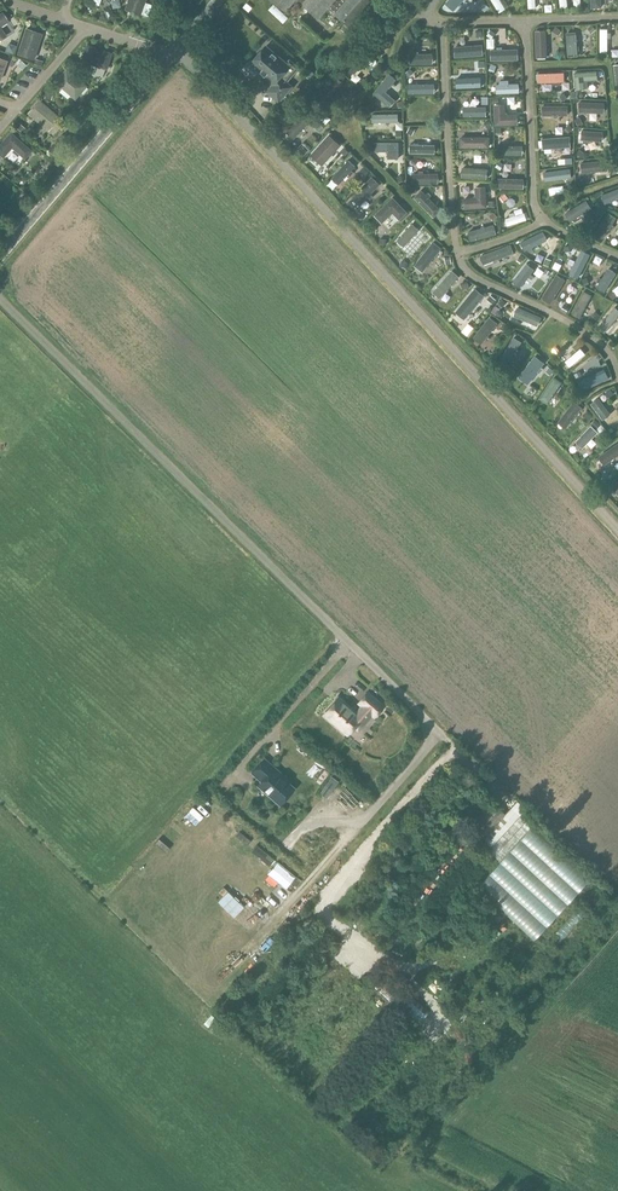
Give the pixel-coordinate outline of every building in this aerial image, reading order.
[(125,9),(140,14),(145,0),(129,0),(125,9)] [(286,12),(292,6),(296,11),(302,4),(320,19),(329,9),(351,28),(376,0),(273,0),(286,12)] [(537,19),(536,0),(528,0),(529,19),(537,19)] [(560,18),(569,18),(568,0),(559,0),(560,18)] [(592,8),(601,8),(601,0),(591,0),(592,8)] [(33,58),(42,34),(27,29),(18,53),(33,58)] [(600,39),(601,63),(610,63),(609,39),(600,39)] [(87,45),(82,61),(106,68),(111,53),(87,45)] [(582,62),(582,45),(568,45),(568,62),(582,62)] [(274,84),(268,91),(280,101),(292,86),(287,82),(299,67),(291,60),(288,63),(267,46),(252,63),(266,75),(266,78),(274,84)] [(364,49),(346,68),(353,75),(371,55),(364,49)] [(518,51),(491,52),(492,62),(518,61),(518,51)] [(66,69),(56,82),(75,98),(86,86),(66,69)] [(596,71),(575,73),(576,89),(585,89),(584,81),(597,80),(596,71)] [(389,83),(375,101),(382,107),(397,89),(389,83)] [(553,93),(566,92),(565,83),(539,84),(539,93),(546,93),(546,101),(553,101),(553,93)] [(39,100),(29,113),(48,130),(59,117),(39,100)] [(517,115),(505,115),(504,105),(495,105),(496,125),(517,124),(517,115)] [(269,118),(274,123),(285,112),(280,107),(269,118)] [(463,119),(465,135),(487,132),(485,117),(463,119)] [(410,124),(410,133),(432,132),(432,123),(410,124)] [(307,124),(288,140),(294,148),(314,131),(307,124)] [(372,136),(396,135),(396,124),(372,124),(372,136)] [(3,157),(12,147),(25,158),(31,151),(11,133),(0,145),(0,154),(3,157)] [(322,165),(340,145),(329,135),(311,155),(322,165)] [(460,137),(460,148),(485,147),(485,137),(460,137)] [(388,153),(388,158),(398,158),(398,141),(375,141),(375,153),(388,153)] [(523,146),(513,146),(513,144),(509,144),(509,146),(498,146),(498,155),(523,155),(523,146)] [(3,168),(15,175),(21,165),(8,158),(3,168)] [(348,170),(331,185),(340,195),(357,179),(348,170)] [(415,184),(439,184),(439,174),(414,173),(415,184)] [(353,197),(361,205),(381,184),(372,176),(353,197)] [(465,209),(487,207),(486,187),(475,187),(476,198),(464,199),(465,209)] [(376,215),(382,222),(393,212),(400,219),(407,212),(393,198),(376,215)] [(617,209),(617,199),(602,204),(605,213),(617,209)] [(572,232),(592,222),(587,212),(567,221),(572,232)] [(612,225),(616,218),(608,213),(595,234),(603,239),(609,229),(611,230),(614,226),(612,225)] [(407,264),(427,245),(414,232),(394,250),(407,264)] [(532,248),(547,240),(543,232),(521,243),(525,251),(528,250),(530,252),(533,250),(532,248)] [(423,272),(442,248),(434,241),(415,265),(423,272)] [(581,261),(574,283),(581,286),(588,264),(581,261)] [(534,268),(526,262),(512,279),(520,285),(534,268)] [(604,292),(616,273),(609,268),(602,279),(599,278),(597,281),(600,283),(597,287),(604,292)] [(447,281),(435,303),(443,308),(455,286),(447,281)] [(475,289),(456,312),(465,319),(484,296),(475,289)] [(580,316),(591,293),(584,289),(572,312),(580,316)] [(482,343),(498,323),(490,317),(474,337),(482,343)] [(605,326),(602,323),(594,331),(604,341),(617,327),(617,320),(614,317),(605,326)] [(523,338),(532,324),(525,319),(516,334),(523,338)] [(540,323),(530,334),(540,343),(550,331),(540,323)] [(550,357),(562,341),(556,336),(544,352),(550,357)] [(514,338),(499,362),(507,367),(522,343),(514,338)] [(571,367),(586,354),(581,348),(566,362),(571,367)] [(528,383),(544,359),(537,354),(521,378),(528,383)] [(581,389),(608,376),(603,367),(577,380),(581,389)] [(548,404),(563,382),(554,377),(540,398),(548,404)] [(603,419),(610,414),(598,398),(591,403),(603,419)] [(559,422),(566,427),(582,407),(575,401),(559,422)] [(583,448),(598,432),(591,425),(576,441),(583,448)] [(600,456),(605,464),(617,455),(617,444),(600,456)] [(11,537),(4,529),(0,533),(0,546),(11,537)] [(369,711),(374,716),(383,706),(368,693),(359,703),(363,706),(356,714),(344,703),(344,701),(338,697),(335,700),(335,702),(325,714),(327,715),(327,717),(330,719),(331,719),(348,733),(360,719),(362,720),(369,711)] [(264,782),(260,785),(280,803),(293,789),(282,779),(285,777),(265,761),(254,773),(264,782)] [(479,843),(500,861),(531,827),(511,808),(505,814),(492,802),(466,832),(479,844),(479,843)] [(534,940),(589,880),(531,827),(477,888),(534,940)] [(269,866),(275,859),(256,844),(251,851),(269,866)] [(296,876),(277,861),(267,873),(286,889),(290,884),(296,876)] [(295,888),(301,880),(296,876),(290,884),(295,888)] [(274,908),(257,894),(248,905),(265,919),(274,908)] [(470,956),(497,917),(488,911),(461,950),(470,956)] [(384,971),(372,985),(417,1025),(429,1012),(406,991),(384,971)]
